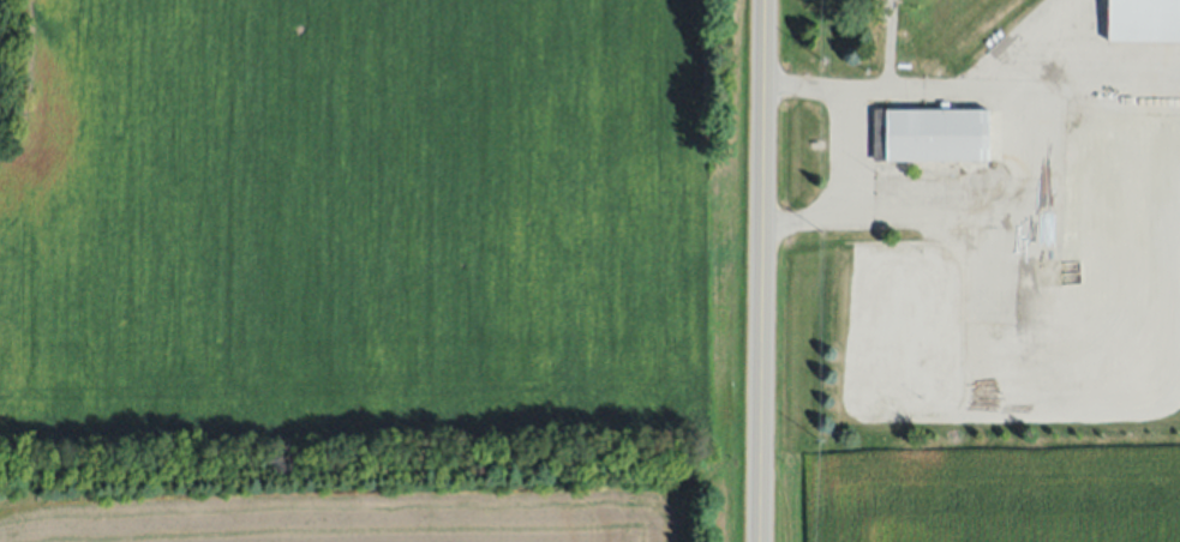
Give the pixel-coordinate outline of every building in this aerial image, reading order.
[(1108,40),(1109,0),(1179,0),(1179,40),(1108,40)] [(990,110),(990,162),(886,162),(885,110),(990,110)]
